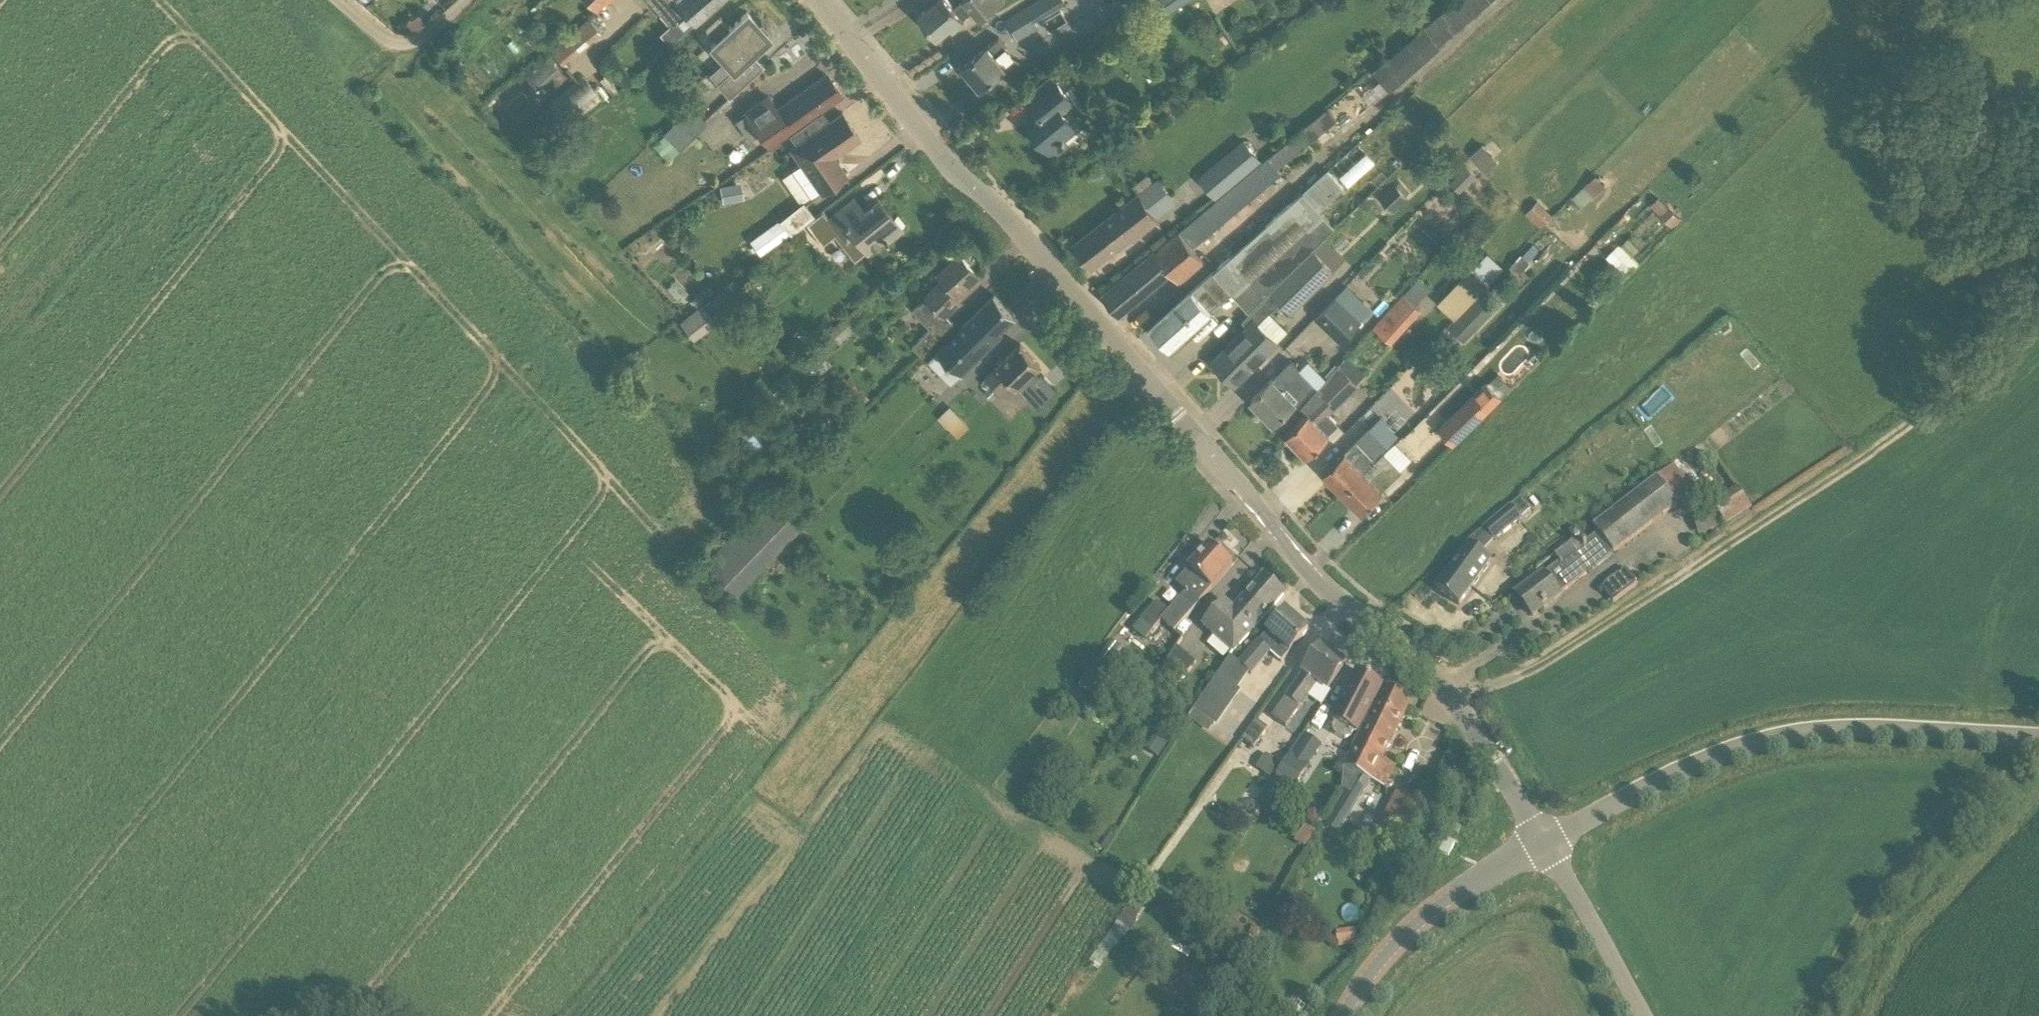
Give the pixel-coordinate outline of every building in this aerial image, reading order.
[(596,9),(606,0),(588,0),(596,9)] [(669,45),(721,0),(678,0),(676,1),(675,0),(649,0),(670,25),(660,34),(669,45)] [(938,36),(951,26),(953,29),(964,19),(964,18),(973,11),(981,20),(1005,0),(964,0),(955,8),(948,0),(937,0),(920,15),(938,36)] [(1006,21),(1015,36),(1067,3),(1065,0),(1040,0),(1006,21)] [(1159,19),(1189,0),(1147,0),(1159,19)] [(1478,0),(1457,0),(1424,27),(1440,46),(1485,9),(1478,0)] [(758,24),(747,12),(729,29),(720,20),(707,32),(716,41),(711,46),(724,61),(708,76),(730,99),(764,67),(752,54),(766,41),(761,36),(768,29),(761,21),(758,24)] [(551,47),(564,64),(603,34),(590,17),(551,47)] [(996,56),(1007,47),(999,37),(988,46),(987,46),(963,66),(981,88),(1005,67),(996,56)] [(1391,91),(1418,68),(1400,48),(1373,70),(1391,91)] [(551,102),(574,78),(545,51),(523,75),(551,102)] [(771,146),(805,122),(842,96),(826,75),(777,110),(769,98),(748,113),(771,146)] [(1053,78),(1028,98),(1039,111),(1026,122),(1054,157),(1068,146),(1063,139),(1076,129),(1064,113),(1075,104),(1053,78)] [(553,106),(569,126),(602,99),(585,80),(553,106)] [(691,107),(663,135),(680,151),(707,124),(691,107)] [(791,149),(801,164),(826,146),(833,156),(860,138),(842,113),(819,129),(812,119),(789,135),(796,145),(791,149)] [(1199,178),(1216,200),(1263,159),(1247,139),(1199,178)] [(1483,142),(1471,154),(1487,170),(1499,158),(1483,142)] [(826,146),(801,164),(791,170),(811,199),(821,192),(821,193),(847,175),(833,156),(826,146)] [(1269,157),(1179,232),(1193,249),(1253,199),(1258,206),(1267,198),(1261,191),(1282,173),(1269,157)] [(1476,175),(1467,166),(1451,182),(1460,192),(1476,175)] [(1348,192),(1328,170),(1304,192),(1302,190),(1213,271),(1232,291),(1249,310),(1314,250),(1338,228),(1324,213),(1348,192)] [(1154,182),(1148,174),(1133,186),(1140,193),(1154,182)] [(1158,179),(1140,194),(1075,244),(1092,266),(1156,215),(1152,210),(1171,195),(1158,179)] [(1392,181),(1379,194),(1394,210),(1407,197),(1392,181)] [(723,204),(739,201),(736,184),(720,187),(723,204)] [(1582,209),(1594,197),(1585,187),(1572,199),(1582,209)] [(1650,205),(1661,216),(1668,208),(1658,198),(1650,205)] [(824,209),(814,216),(808,221),(817,233),(826,226),(853,261),(867,250),(867,251),(883,238),(886,241),(901,229),(878,199),(863,211),(854,199),(830,217),(824,209)] [(1542,226),(1552,214),(1537,200),(1527,211),(1542,226)] [(808,221),(814,216),(803,202),(751,244),(754,249),(751,251),(754,255),(757,253),(762,258),(808,221)] [(1670,208),(1661,216),(1673,229),(1682,221),(1670,208)] [(1470,222),(1455,239),(1467,250),(1482,234),(1470,222)] [(1179,232),(1179,231),(1103,295),(1120,315),(1171,272),(1180,282),(1204,262),(1193,249),(1179,232)] [(1236,384),(1277,343),(1258,324),(1281,301),(1291,311),(1334,269),(1314,250),(1242,321),(1248,326),(1213,361),(1236,384)] [(1512,265),(1521,273),(1530,264),(1521,255),(1512,265)] [(912,346),(921,356),(954,324),(945,315),(971,289),(967,285),(979,275),(962,256),(938,277),(942,281),(926,296),(927,297),(912,311),(930,329),(912,346)] [(1441,334),(1454,320),(1455,320),(1491,283),(1474,267),(1437,304),(1439,306),(1426,319),(1441,334)] [(1171,347),(1232,291),(1213,271),(1153,326),(1171,347)] [(1420,278),(1404,295),(1416,306),(1432,289),(1420,278)] [(734,282),(724,290),(732,300),(742,292),(734,282)] [(1358,294),(1348,284),(1316,318),(1342,343),(1363,321),(1347,306),(1358,294)] [(709,302),(720,317),(736,304),(732,300),(724,290),(709,302)] [(1495,297),(1489,291),(1449,331),(1455,337),(1495,297)] [(1422,311),(1416,306),(1404,295),(1403,294),(1373,328),(1392,345),(1422,311)] [(1016,316),(995,295),(928,361),(929,362),(930,362),(942,374),(952,365),(962,375),(988,349),(985,345),(999,331),(1000,332),(1016,316)] [(694,341),(716,323),(701,305),(679,323),(694,341)] [(1298,356),(1316,346),(1308,332),(1290,342),(1298,356)] [(986,378),(1000,392),(1011,382),(1017,388),(1041,366),(1021,345),(997,367),(998,367),(986,378)] [(1318,388),(1325,394),(1310,408),(1296,422),(1298,424),(1286,435),(1307,456),(1329,435),(1329,434),(1338,425),(1328,414),(1367,376),(1349,357),(1318,388)] [(1315,386),(1291,362),(1273,379),(1251,400),(1274,423),(1295,402),(1298,405),(1315,386)] [(1499,374),(1489,383),(1501,396),(1511,386),(1499,374)] [(991,385),(986,379),(982,383),(987,389),(991,385)] [(999,393),(992,386),(985,392),(992,400),(999,393)] [(1440,429),(1453,443),(1487,410),(1473,397),(1440,429)] [(959,436),(970,425),(952,405),(940,416),(959,436)] [(1342,492),(1383,452),(1389,447),(1370,428),(1323,473),(1342,492)] [(1403,472),(1383,452),(1342,492),(1361,512),(1383,491),(1403,472)] [(1675,464),(1658,478),(1678,505),(1695,491),(1675,464)] [(1570,545),(1590,570),(1590,571),(1614,552),(1615,553),(1678,505),(1658,478),(1594,527),(1599,533),(1582,545),(1577,539),(1570,545)] [(1726,526),(1752,509),(1738,488),(1712,504),(1726,526)] [(740,594),(806,523),(776,495),(710,567),(740,594)] [(1510,506),(1521,519),(1531,511),(1521,498),(1510,506)] [(1495,542),(1521,519),(1510,506),(1486,526),(1484,529),(1495,542)] [(1718,528),(1712,512),(1702,515),(1707,531),(1718,528)] [(1570,531),(1575,538),(1581,533),(1576,526),(1570,531)] [(1186,592),(1169,611),(1157,601),(1141,619),(1133,630),(1145,640),(1162,620),(1175,631),(1200,602),(1199,602),(1232,564),(1210,544),(1176,583),(1186,592)] [(1459,605),(1490,562),(1467,545),(1436,588),(1459,605)] [(1590,570),(1570,545),(1555,556),(1560,562),(1544,574),(1517,594),(1534,616),(1561,595),(1560,593),(1590,570)] [(1626,570),(1601,588),(1612,603),(1637,584),(1626,570)] [(1264,576),(1233,608),(1224,599),(1202,622),(1231,650),(1284,595),(1264,576)] [(1259,641),(1239,664),(1248,671),(1251,674),(1270,652),(1281,662),(1308,631),(1285,611),(1267,632),(1268,633),(1260,641),(1259,641)] [(1077,679),(1080,682),(1087,688),(1093,680),(1094,679),(1093,678),(1119,646),(1113,641),(1110,639),(1077,679)] [(1347,662),(1323,645),(1285,697),(1272,716),(1286,727),(1318,683),(1327,690),(1347,662)] [(1162,669),(1163,669),(1179,683),(1196,663),(1176,647),(1162,669)] [(1358,671),(1332,720),(1334,722),(1331,727),(1333,733),(1344,739),(1350,737),(1353,732),(1355,733),(1382,683),(1358,671)] [(1218,676),(1194,712),(1214,725),(1238,690),(1236,688),(1218,676)] [(1381,758),(1406,708),(1411,698),(1385,685),(1343,767),(1384,787),(1395,765),(1381,758)] [(1253,748),(1267,727),(1256,719),(1242,740),(1253,748)] [(1274,777),(1268,786),(1288,799),(1309,766),(1290,754),(1275,777),(1274,777)] [(1260,772),(1272,779),(1282,765),(1270,756),(1260,772)] [(1324,825),(1339,834),(1360,799),(1346,790),(1324,825)] [(1399,794),(1382,827),(1400,836),(1417,803),(1399,794)] [(1320,812),(1310,811),(1309,822),(1320,823),(1320,812)] [(1315,832),(1305,825),(1295,841),(1306,848),(1315,832)] [(1449,856),(1455,844),(1446,840),(1440,852),(1449,856)] [(1262,930),(1254,925),(1249,934),(1257,938),(1262,930)] [(1338,948),(1358,945),(1356,930),(1337,932),(1338,948)]
